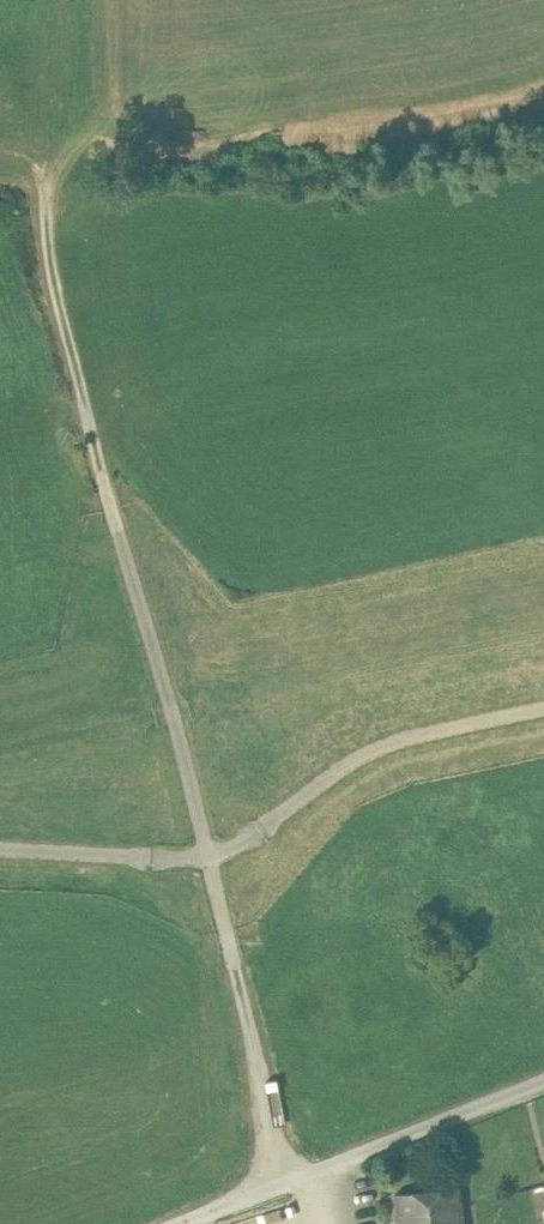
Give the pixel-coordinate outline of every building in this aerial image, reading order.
[(395,1193),(399,1223),(463,1223),(457,1186),(395,1193)]
